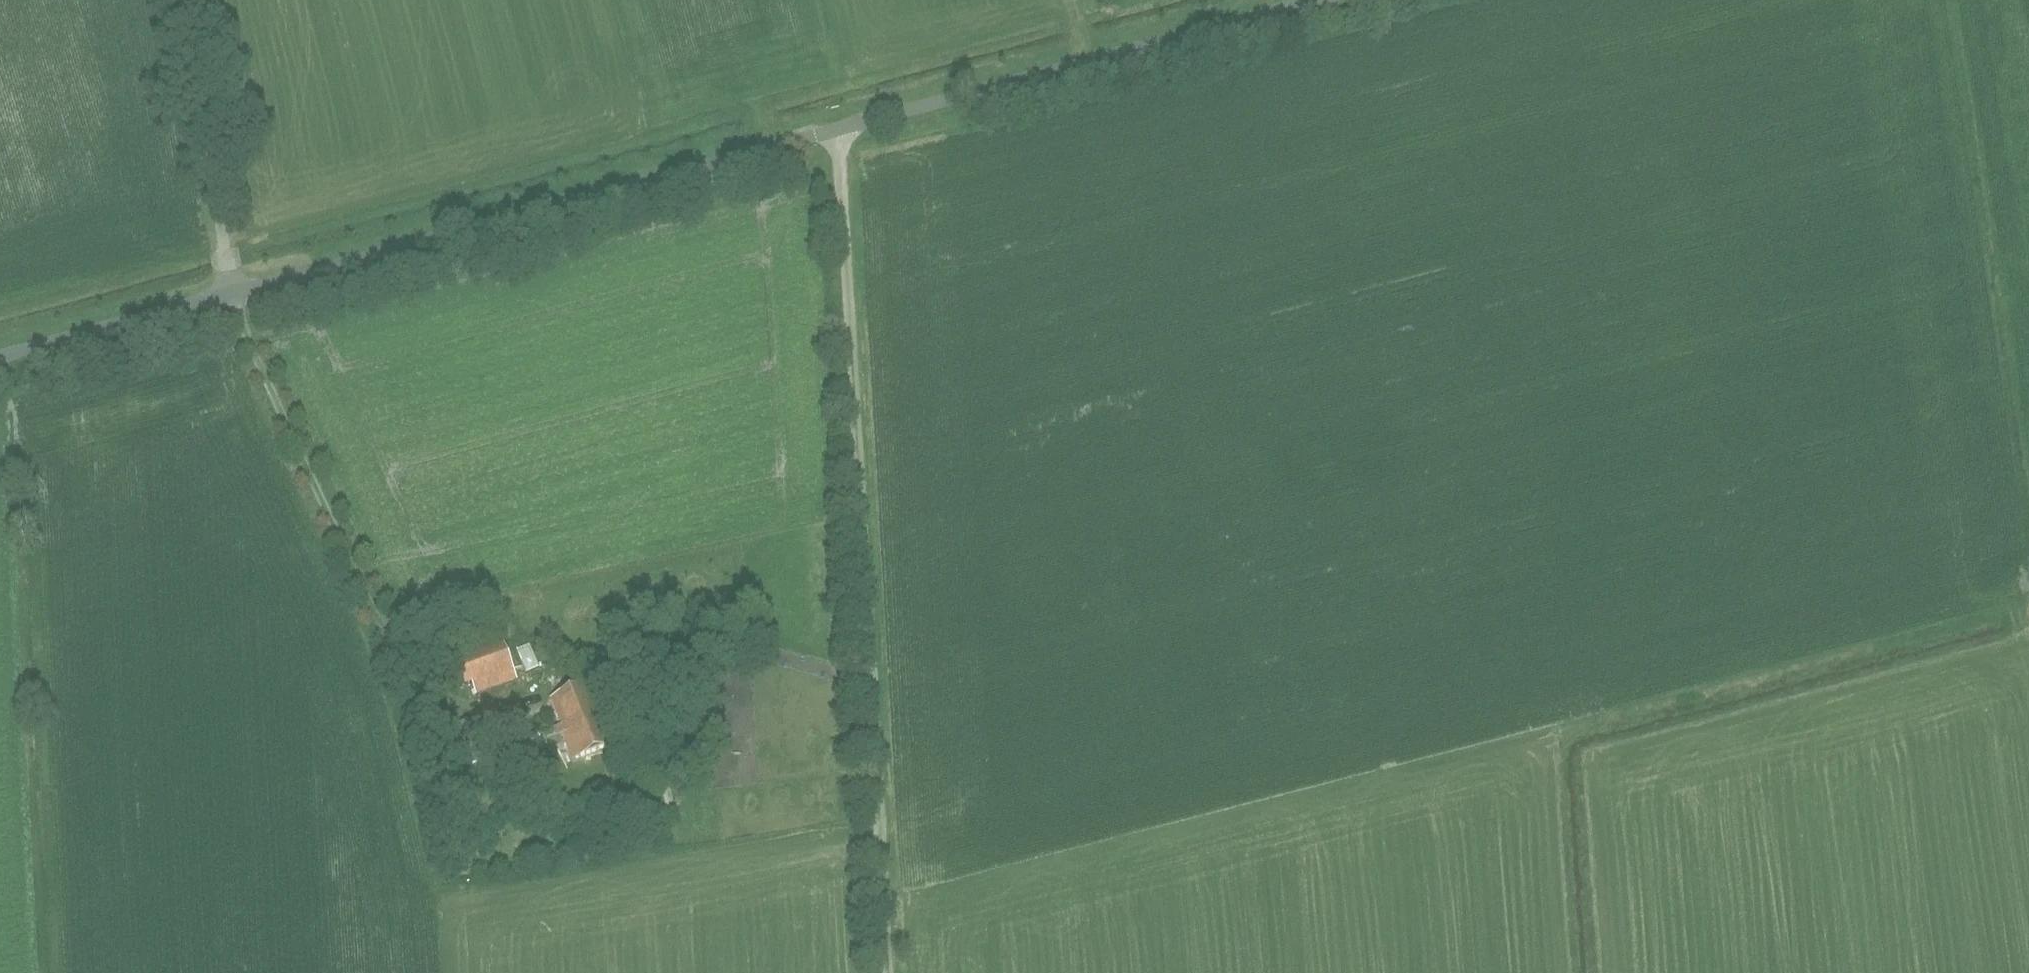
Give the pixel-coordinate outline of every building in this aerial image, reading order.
[(474,678),(531,659),(521,629),(464,648),(474,678)] [(585,755),(620,742),(596,679),(562,692),(585,755)]
